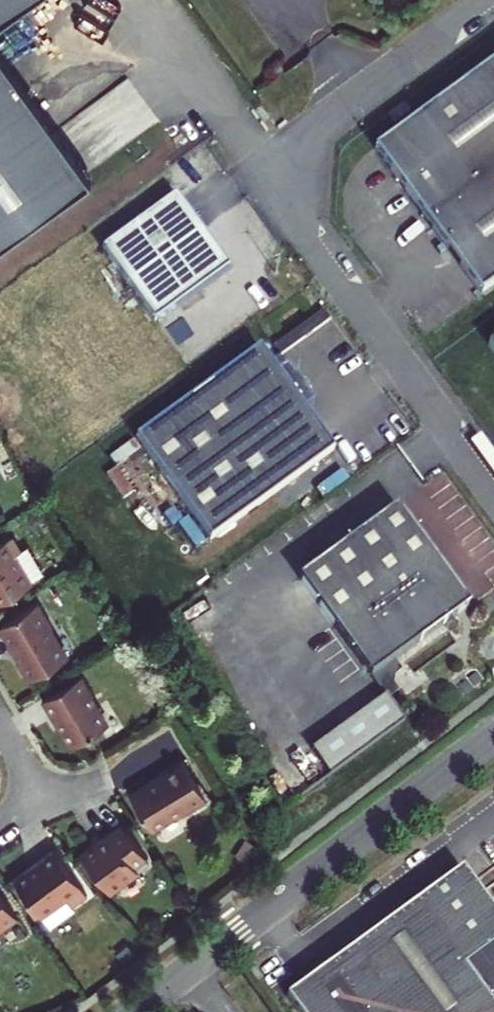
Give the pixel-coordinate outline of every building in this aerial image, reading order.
[(32,0),(0,0),(0,23),(32,0)] [(373,149),(479,295),(493,284),(493,60),(373,149)] [(89,183),(0,63),(0,248),(89,183)] [(387,117),(393,125),(408,114),(402,106),(387,117)] [(174,194),(100,248),(153,321),(227,267),(174,194)] [(227,267),(153,321),(157,326),(231,272),(227,267)] [(134,438),(209,540),(332,451),(302,410),(313,402),(285,365),(275,372),(258,348),(134,438)] [(297,579),(369,678),(455,616),(458,593),(396,507),(297,579)] [(30,583),(29,580),(41,572),(25,546),(18,550),(10,536),(0,542),(0,600),(30,583)] [(458,593),(455,616),(468,606),(458,593)] [(0,624),(0,630),(12,649),(13,648),(19,658),(15,661),(27,680),(65,657),(48,628),(52,626),(37,601),(0,624)] [(81,674),(41,698),(52,717),(54,716),(71,745),(105,724),(88,696),(92,693),(81,674)] [(310,750),(329,775),(403,721),(384,696),(310,750)] [(205,799),(180,760),(157,774),(159,776),(129,793),(150,828),(179,810),(181,814),(205,799)] [(145,856),(121,823),(80,852),(108,890),(136,869),(133,864),(145,856)] [(86,893),(52,848),(37,859),(40,863),(30,870),(27,866),(12,878),(39,913),(64,895),(71,904),(86,893)] [(37,859),(27,866),(30,870),(40,863),(37,859)] [(285,997),(296,1011),(493,1011),(493,916),(461,870),(285,997)] [(73,907),(71,904),(64,895),(39,913),(48,926),(73,907)] [(0,896),(0,929),(16,917),(0,896)]
